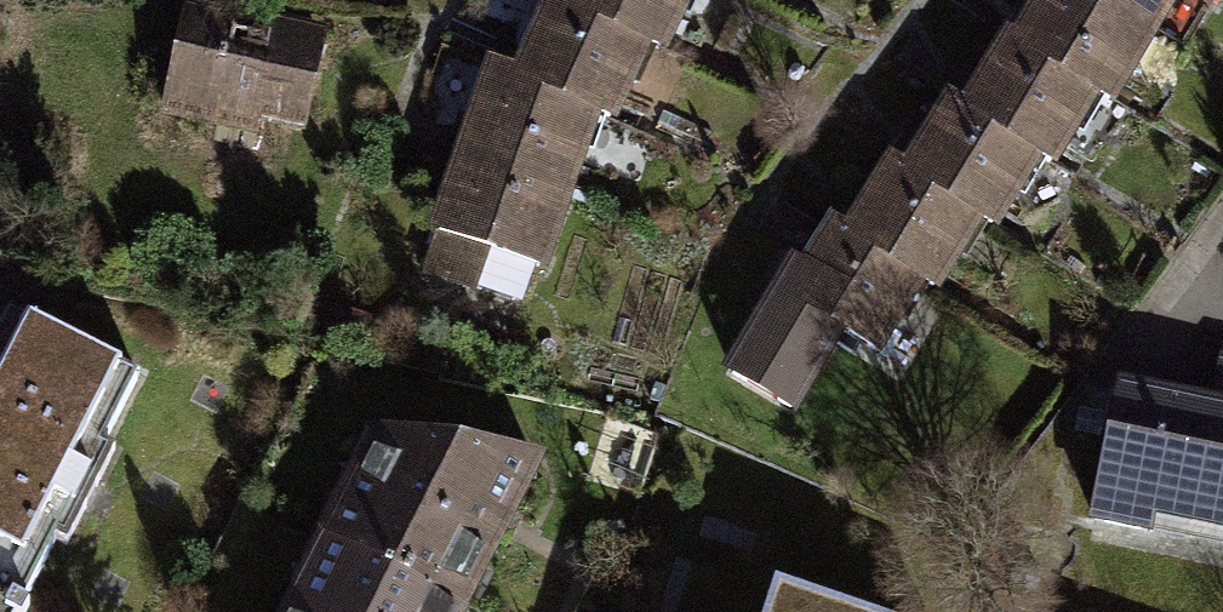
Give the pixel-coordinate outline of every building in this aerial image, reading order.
[(641,39),(558,0),(554,0),(519,76),(587,108),(605,116),(641,39)] [(678,0),(558,0),(641,39),(657,46),(678,0)] [(1160,35),(1102,0),(1031,0),(1014,28),(1104,95),(1118,104),(1160,35)] [(1160,35),(1182,0),(1102,0),(1160,35)] [(181,9),(160,110),(212,121),(215,108),(305,127),(323,39),(181,9)] [(1060,168),(1104,95),(1014,28),(1006,25),(966,95),(1044,156),(1060,168)] [(561,185),(587,108),(519,76),(490,65),(464,150),(561,185)] [(1001,230),(1044,156),(966,95),(948,88),(906,158),(985,222),(1001,230)] [(523,291),(561,185),(464,150),(424,271),(507,299),(523,291)] [(890,151),(846,221),(927,284),(942,292),(985,222),(906,158),(890,151)] [(883,355),(927,284),(846,221),(831,214),(803,259),(781,295),(847,334),(883,355)] [(781,295),(803,259),(791,252),(722,369),(799,415),(847,334),(781,295)] [(0,324),(0,609),(6,611),(13,611),(70,501),(79,506),(92,481),(83,477),(136,375),(8,309),(0,324)] [(1212,409),(1222,412),(1222,361),(1212,409)] [(1212,409),(1117,389),(1090,515),(1183,535),(1193,492),(1222,498),(1222,412),(1212,409)] [(377,435),(331,536),(458,603),(528,458),(377,435)] [(291,611),(454,611),(458,603),(331,536),(291,611)] [(778,582),(768,611),(874,611),(778,582)]
